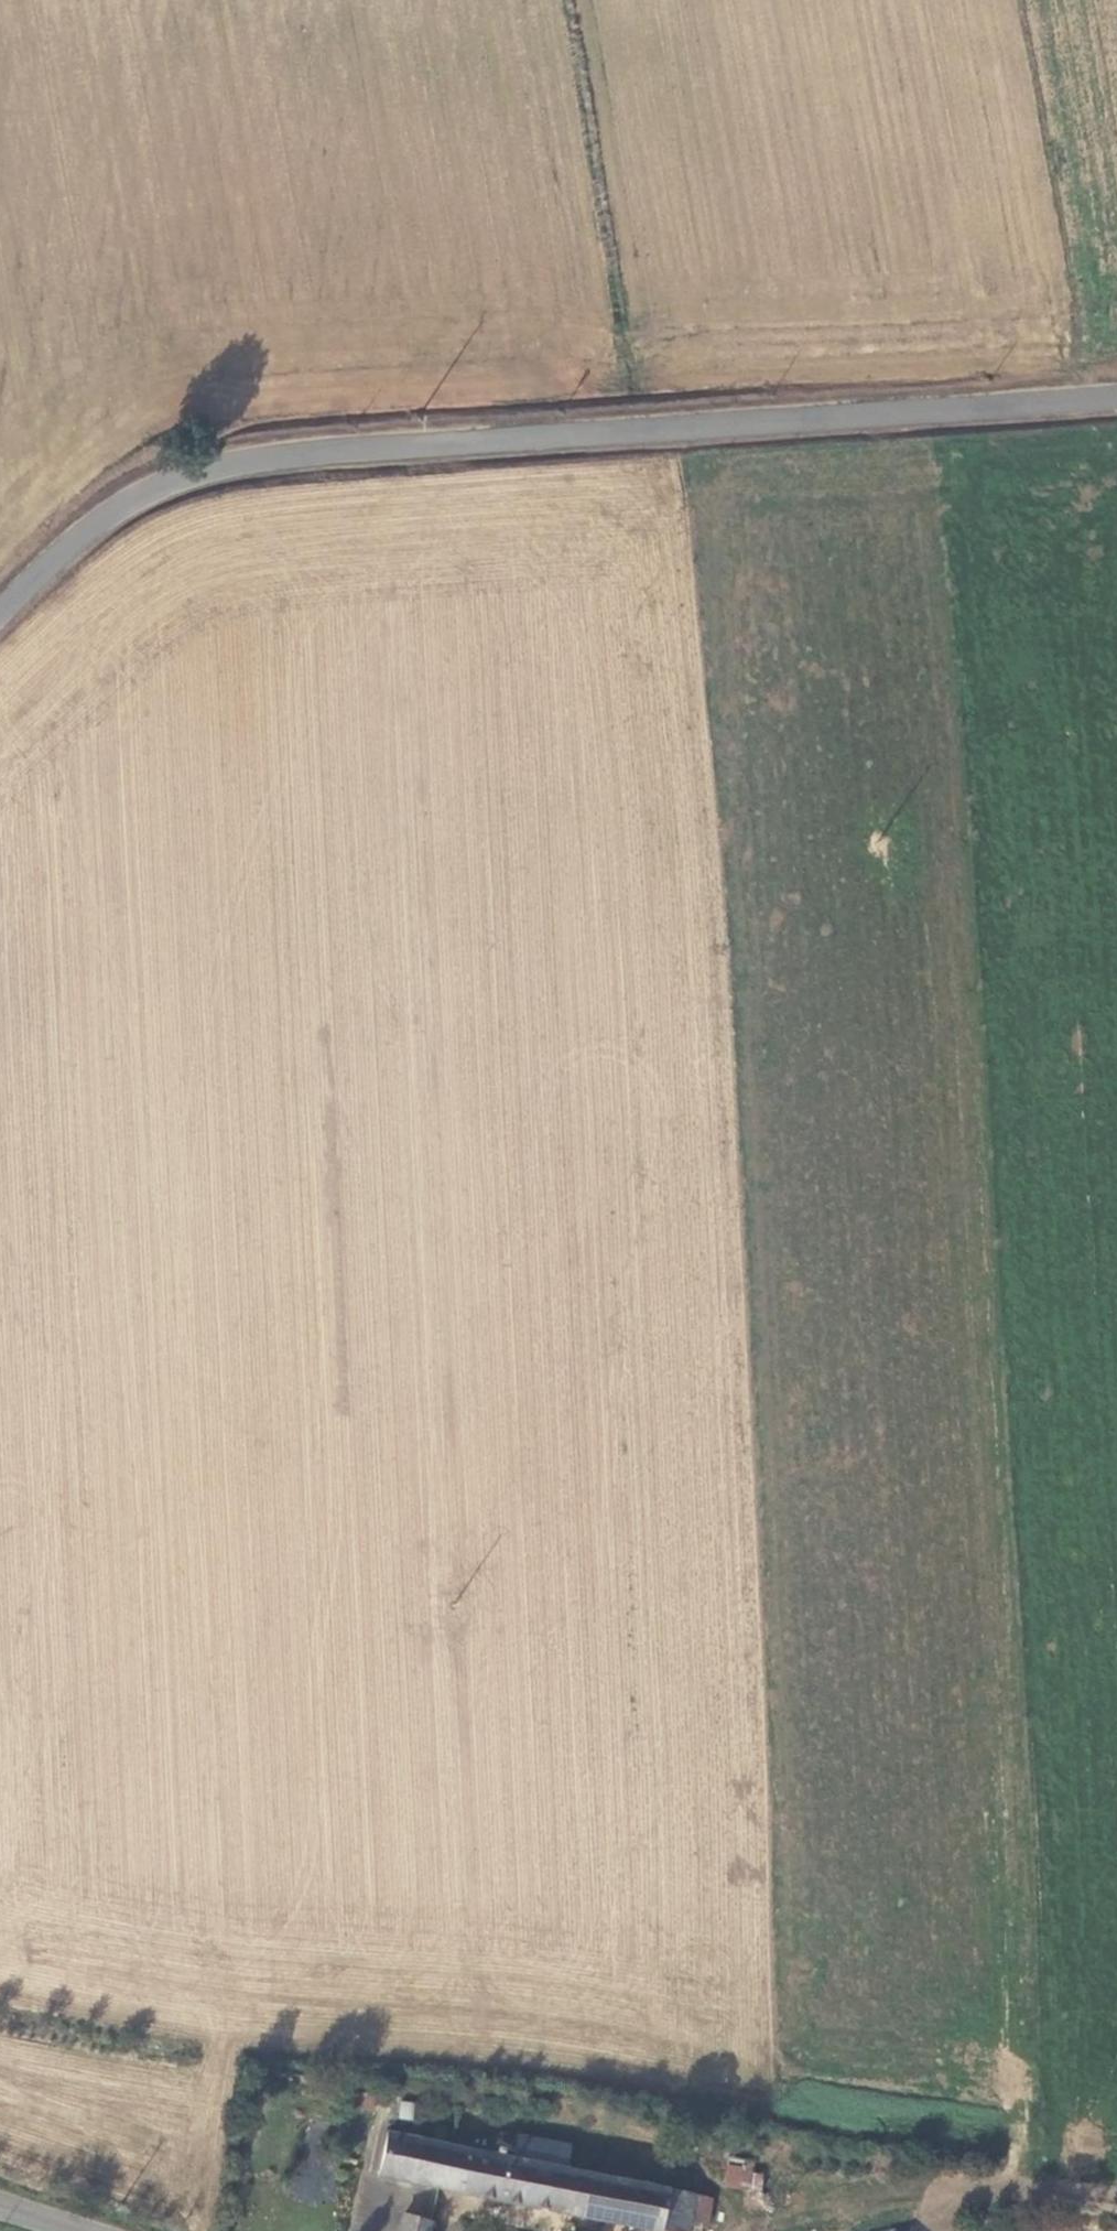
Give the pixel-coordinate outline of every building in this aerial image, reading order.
[(397,2095),(396,2101),(412,2104),(414,2097),(397,2095)] [(408,2118),(412,2104),(396,2101),(394,2115),(408,2118)] [(379,2175),(441,2188),(451,2144),(386,2131),(379,2175)] [(499,2133),(494,2150),(520,2155),(524,2138),(499,2133)] [(451,2144),(441,2188),(646,2230),(689,2230),(690,2229),(707,2230),(713,2199),(570,2168),(574,2146),(524,2138),(520,2155),(494,2150),(493,2153),(451,2144)] [(734,2162),(732,2173),(750,2177),(753,2166),(734,2162)] [(747,2191),(750,2177),(732,2173),(729,2186),(747,2191)] [(432,2223),(404,2216),(400,2230),(430,2230),(432,2223)]
